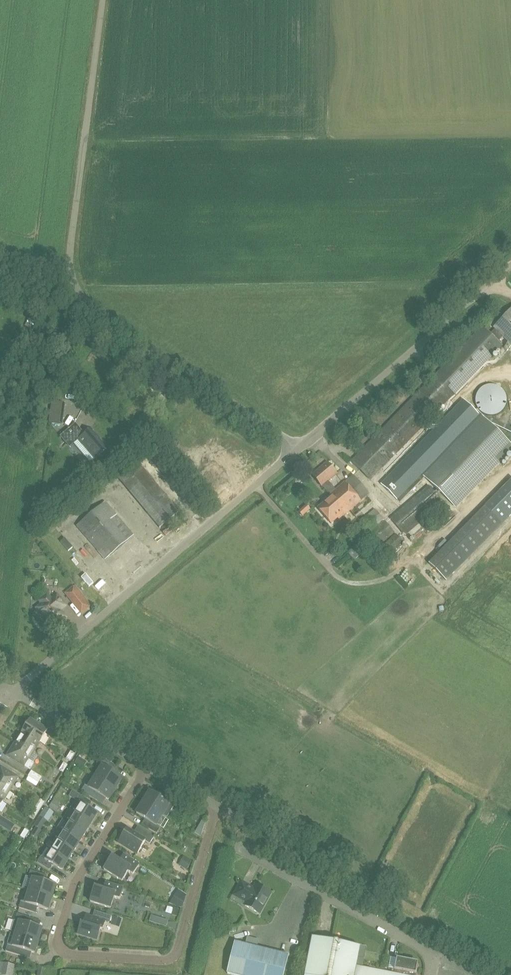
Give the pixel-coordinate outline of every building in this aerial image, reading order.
[(371,480),(502,346),(498,342),(502,337),(510,345),(510,309),(493,327),(494,329),(489,334),(482,326),(350,461),(371,480)] [(27,322),(35,326),(37,322),(29,318),(27,322)] [(484,414),(490,416),(495,415),(501,412),(505,407),(506,403),(506,397),(504,393),(502,390),(499,387),(492,384),(486,385),(481,388),(478,390),(476,395),(475,399),(475,404),(477,407),(479,411),(481,412),(484,414)] [(65,404),(53,402),(50,423),(62,424),(65,404)] [(458,509),(510,455),(510,443),(482,415),(424,475),(458,509)] [(79,440),(94,458),(107,447),(92,429),(85,434),(76,423),(60,436),(66,443),(79,433),(82,437),(79,440)] [(118,478),(160,528),(179,511),(137,461),(118,478)] [(318,508),(331,523),(338,517),(339,519),(368,494),(353,475),(335,490),(328,481),(336,474),(327,463),(313,474),(332,496),(318,508)] [(405,532),(406,534),(430,514),(428,512),(442,500),(429,485),(390,518),(403,534),(405,532)] [(496,503),(509,516),(510,515),(510,488),(496,503)] [(77,526),(105,559),(134,535),(105,502),(77,526)] [(308,511),(304,507),(299,511),(303,516),(308,511)] [(356,525),(376,549),(395,533),(375,509),(356,525)] [(430,566),(447,583),(502,527),(485,510),(430,566)] [(378,551),(386,559),(404,542),(396,534),(378,551)] [(350,553),(355,559),(364,551),(359,545),(350,553)] [(87,566),(81,571),(92,584),(98,579),(87,566)] [(64,593),(78,609),(88,601),(74,584),(64,593)] [(45,618),(53,628),(54,626),(56,627),(59,624),(59,622),(66,617),(60,610),(66,606),(59,598),(57,599),(55,596),(52,599),(48,594),(40,600),(42,604),(37,608),(38,609),(38,611),(43,617),(45,618)] [(23,732),(40,742),(48,730),(30,719),(22,731),(23,732)] [(14,743),(32,754),(40,742),(23,732),(16,742),(15,742),(14,743)] [(25,766),(30,769),(34,763),(29,760),(32,754),(14,743),(7,755),(25,767),(25,766)] [(66,759),(71,762),(75,754),(71,751),(66,759)] [(75,763),(84,768),(89,760),(80,755),(75,763)] [(102,766),(96,777),(115,789),(122,778),(115,773),(114,771),(117,767),(102,757),(98,764),(102,766)] [(59,770),(63,773),(68,765),(64,763),(59,770)] [(11,789),(18,777),(0,766),(0,783),(11,789)] [(28,777),(39,783),(42,777),(32,771),(28,777)] [(81,791),(96,800),(99,796),(101,795),(108,800),(115,789),(96,777),(92,774),(81,791)] [(3,801),(11,789),(0,783),(0,799),(3,801)] [(143,802),(163,815),(167,817),(178,800),(163,791),(160,796),(158,796),(150,791),(143,802)] [(80,803),(74,812),(91,823),(97,814),(89,809),(89,807),(92,802),(80,795),(76,800),(80,803)] [(41,799),(36,807),(41,809),(45,802),(41,799)] [(50,807),(57,812),(62,804),(54,800),(50,807)] [(142,825),(157,834),(160,828),(156,826),(163,815),(143,802),(136,814),(144,818),(144,820),(142,825)] [(41,809),(36,807),(32,814),(36,817),(41,809)] [(45,807),(40,817),(47,821),(49,822),(55,813),(45,807)] [(68,822),(85,832),(91,823),(74,812),(68,822)] [(0,818),(0,826),(7,831),(11,824),(0,817),(0,818)] [(41,830),(47,821),(40,817),(34,825),(41,830)] [(195,833),(202,836),(206,823),(202,821),(195,833)] [(63,831),(80,842),(86,833),(85,832),(68,822),(63,831)] [(58,832),(54,839),(74,851),(80,842),(63,831),(57,827),(56,829),(56,830),(57,832),(58,832)] [(32,835),(37,839),(42,831),(36,828),(32,835)] [(20,837),(25,839),(30,832),(25,829),(20,837)] [(118,843),(137,854),(145,841),(150,844),(154,837),(141,829),(139,832),(135,830),(133,833),(127,829),(124,833),(122,832),(117,841),(119,842),(118,843)] [(56,841),(51,849),(68,860),(73,851),(74,852),(74,851),(54,839),(56,841)] [(37,862),(49,870),(52,865),(54,865),(62,870),(68,860),(51,849),(45,859),(41,856),(37,862)] [(104,870),(122,881),(128,872),(133,875),(139,865),(124,856),(120,862),(110,855),(105,863),(107,864),(104,870)] [(180,866),(187,870),(192,861),(185,857),(180,866)] [(33,879),(29,891),(51,897),(55,885),(47,882),(46,881),(47,876),(30,870),(28,877),(33,879)] [(90,902),(111,908),(114,898),(119,900),(123,889),(106,883),(104,890),(92,887),(90,895),(92,896),(90,902)] [(245,907),(259,915),(270,894),(257,886),(254,891),(242,884),(235,896),(247,903),(245,907)] [(19,908),(36,913),(37,908),(39,907),(47,910),(51,897),(29,891),(25,889),(19,908)] [(178,890),(174,897),(184,903),(187,895),(178,890)] [(78,934),(97,940),(100,930),(102,931),(105,922),(109,923),(111,916),(94,910),(92,917),(86,915),(83,924),(81,923),(78,934)] [(20,921),(16,934),(38,941),(42,928),(33,926),(32,924),(34,919),(17,913),(15,920),(20,921)] [(122,919),(114,917),(112,924),(119,927),(122,919)] [(5,951),(22,956),(24,951),(26,950),(34,953),(36,948),(37,948),(39,942),(38,941),(16,934),(11,932),(5,951)] [(229,974),(283,974),(288,956),(257,949),(259,940),(246,937),(244,946),(235,943),(227,974),(229,974)] [(412,972),(415,972),(417,965),(416,965),(413,961),(395,957),(393,969),(394,969),(394,973),(362,967),(355,966),(356,957),(358,946),(310,938),(303,974),(411,974),(412,972)] [(362,967),(363,958),(356,957),(355,966),(362,967)]
